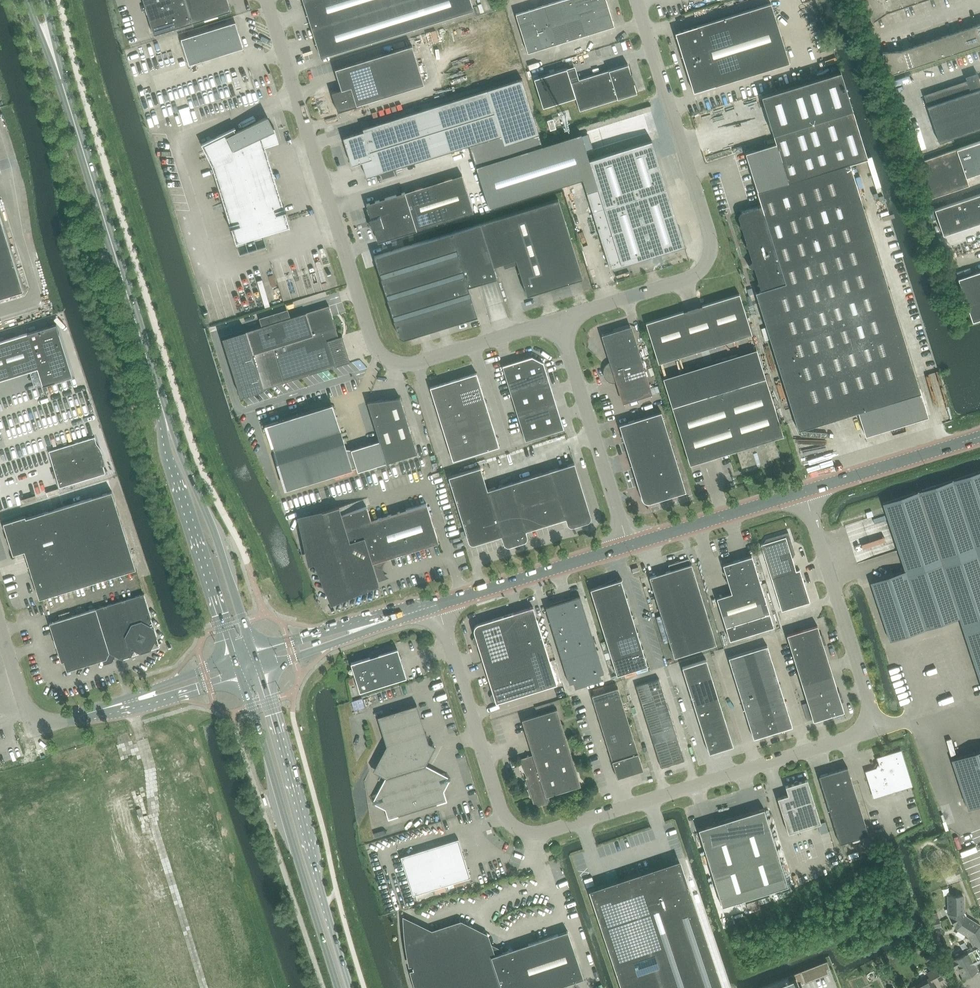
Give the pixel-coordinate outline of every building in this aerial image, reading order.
[(154,35),(192,23),(193,24),(193,23),(231,11),(228,0),(143,0),(154,35)] [(321,57),(474,10),(471,0),(303,0),(321,57)] [(516,14),(528,53),(614,26),(606,0),(561,0),(516,14)] [(871,20),(872,22),(889,11),(923,0),(864,0),(871,20)] [(790,62),(771,3),(675,33),(694,92),(790,62)] [(236,22),(181,39),(182,41),(189,65),(196,63),(244,48),(236,22)] [(900,50),(882,52),(882,55),(889,75),(979,44),(979,24),(903,50),(900,50)] [(412,45),(335,69),(342,90),(332,92),(338,112),(357,106),(357,105),(424,84),(412,45)] [(313,57),(311,51),(304,53),(306,59),(313,57)] [(576,97),(580,110),(637,93),(628,64),(571,82),(567,68),(534,78),(543,107),(576,97)] [(522,79),(363,128),(364,131),(343,138),(352,165),(372,159),(377,174),(501,135),(504,145),(539,134),(522,79)] [(927,106),(939,142),(979,129),(979,88),(927,106)] [(237,244),(237,243),(289,227),(289,228),(290,228),(265,146),(279,142),(274,128),(271,129),(265,117),(236,132),(234,129),(236,128),(235,128),(202,144),(212,166),(237,244)] [(556,129),(556,128),(553,119),(547,120),(550,130),(556,129)] [(741,126),(743,134),(752,132),(749,123),(741,126)] [(685,246),(652,141),(589,160),(598,189),(587,192),(610,269),(685,246)] [(918,162),(931,198),(969,185),(966,177),(979,172),(979,141),(918,162)] [(756,292),(798,430),(921,392),(850,163),(757,192),(762,206),(740,212),(738,216),(741,224),(739,226),(742,228),(747,244),(745,246),(748,248),(752,261),(751,262),(749,266),(753,268),(754,267),(758,281),(757,283),(760,285),(761,290),(756,292)] [(462,174),(405,192),(367,204),(371,217),(369,220),(372,221),(373,225),(372,228),(374,229),(378,242),(417,230),(474,212),(462,174)] [(979,223),(979,194),(934,209),(943,235),(979,223)] [(558,199),(482,222),(374,256),(399,336),(404,339),(478,316),(469,286),(497,277),(494,266),(503,263),(505,267),(517,263),(527,296),(583,278),(558,199)] [(24,290),(0,214),(0,298),(24,290)] [(958,278),(972,321),(979,319),(979,271),(958,278)] [(246,330),(223,337),(241,397),(264,389),(350,362),(350,361),(347,362),(339,338),(343,337),(342,335),(339,337),(329,305),(306,312),(291,317),(263,326),(246,331),(246,330)] [(43,384),(43,385),(55,382),(55,381),(73,376),(59,333),(56,324),(27,333),(0,341),(0,380),(38,368),(43,384)] [(652,395),(630,325),(603,334),(611,361),(610,362),(609,362),(607,363),(606,365),(605,366),(605,367),(604,368),(604,369),(604,370),(603,371),(603,373),(604,374),(604,375),(604,376),(605,377),(606,379),(607,380),(608,380),(608,381),(609,381),(610,382),(611,382),(612,382),(613,383),(614,383),(615,383),(616,382),(617,382),(624,404),(652,395)] [(532,357),(503,366),(526,440),(564,428),(544,363),(532,357)] [(686,369),(669,373),(675,400),(712,392),(710,383),(699,386),(696,374),(690,375),(692,382),(689,383),(686,369)] [(499,446),(484,397),(477,373),(430,387),(453,461),(499,446)] [(784,436),(766,378),(672,407),(690,465),(736,451),(742,468),(760,462),(761,465),(764,467),(772,465),(774,461),(773,458),(780,456),(775,439),(784,436)] [(380,441),(351,449),(347,449),(334,409),(323,407),(266,425),(286,489),(357,467),(358,471),(417,453),(400,398),(368,402),(380,441)] [(686,491),(661,412),(635,420),(628,422),(620,425),(627,448),(626,448),(630,460),(637,481),(642,498),(643,500),(645,502),(648,503),(650,502),(686,491)] [(49,451),(60,487),(106,473),(95,437),(49,451)] [(575,463),(511,483),(488,490),(481,467),(449,477),(469,541),(469,542),(470,543),(471,544),(472,544),(473,544),(474,544),(475,544),(502,535),(504,543),(504,544),(505,545),(506,545),(507,546),(508,546),(510,546),(524,541),(525,541),(526,540),(527,539),(527,538),(527,536),(527,535),(526,531),(566,518),(567,523),(568,524),(569,525),(570,525),(571,526),(572,526),(573,526),(588,522),(589,521),(590,520),(591,519),(591,518),(591,517),(591,516),(575,463)] [(871,582),(890,640),(959,617),(979,680),(979,471),(883,503),(886,512),(899,550),(905,570),(871,582)] [(25,551),(40,598),(136,568),(112,491),(26,518),(26,516),(4,523),(13,554),(17,553),(18,556),(23,554),(22,552),(25,551)] [(322,512),(323,513),(301,518),(311,561),(316,560),(333,600),(378,582),(379,582),(376,572),(371,570),(374,564),(382,569),(382,568),(382,567),(382,566),(382,565),(382,564),(383,563),(383,562),(384,561),(385,560),(386,559),(388,558),(439,542),(427,504),(371,521),(367,507),(370,506),(368,498),(322,512)] [(761,544),(772,579),(782,611),(810,602),(800,570),(796,571),(792,558),(788,556),(793,547),(788,532),(766,539),(763,544),(761,544)] [(723,564),(732,593),(717,597),(730,640),(774,626),(752,555),(723,564)] [(717,644),(692,564),(690,564),(689,558),(669,565),(670,570),(650,577),(675,657),(717,644)] [(638,567),(632,569),(634,576),(641,574),(638,567)] [(591,589),(607,640),(617,674),(649,664),(648,664),(647,664),(643,648),(644,648),(643,647),(642,648),(637,631),(638,631),(638,630),(637,631),(632,614),(633,614),(633,613),(632,613),(627,597),(628,597),(627,596),(626,596),(621,580),(622,580),(622,579),(591,589)] [(144,593),(50,623),(62,662),(64,661),(67,671),(103,660),(106,659),(109,653),(115,656),(121,659),(132,656),(134,651),(140,653),(151,650),(157,637),(144,594),(145,594),(144,593)] [(604,673),(597,649),(580,596),(546,607),(570,683),(573,682),(575,688),(602,680),(600,674),(604,673)] [(533,607),(482,623),(478,624),(477,625),(475,626),(475,628),(474,629),(474,631),(475,635),(496,703),(557,684),(533,607)] [(787,635),(814,721),(844,711),(818,625),(787,635)] [(792,726),(776,672),(767,646),(729,658),(754,738),(792,726)] [(351,663),(355,674),(360,692),(367,690),(407,677),(398,649),(351,663)] [(733,746),(716,691),(707,659),(682,667),(709,753),(733,746)] [(636,685),(639,694),(661,767),(685,760),(659,678),(636,685)] [(592,695),(612,761),(618,777),(643,769),(618,687),(592,695)] [(362,698),(352,701),(355,711),(365,707),(362,698)] [(808,702),(802,704),(807,721),(813,719),(808,702)] [(373,802),(386,809),(389,819),(447,801),(444,791),(451,778),(426,765),(432,752),(426,749),(429,743),(417,704),(378,716),(387,745),(375,767),(377,773),(386,777),(373,802)] [(526,757),(519,759),(530,783),(528,784),(535,807),(550,802),(548,795),(581,785),(563,728),(565,725),(562,723),(557,709),(522,719),(533,755),(530,755),(528,754),(526,757)] [(866,771),(874,797),(912,785),(901,750),(877,757),(876,757),(878,764),(877,768),(866,771)] [(952,759),(968,809),(979,805),(979,750),(952,759)] [(819,776),(840,843),(869,834),(848,767),(819,776)] [(778,798),(789,833),(818,824),(821,823),(807,779),(786,786),(788,794),(778,798)] [(699,829),(723,906),(788,885),(764,808),(699,829)] [(821,823),(818,824),(821,834),(829,832),(825,821),(821,823)] [(966,835),(969,845),(979,842),(979,832),(966,835)] [(470,877),(459,839),(401,856),(413,895),(470,877)] [(979,864),(979,858),(970,862),(971,867),(979,864)] [(959,866),(954,868),(956,874),(962,872),(959,866)] [(593,896),(599,914),(597,915),(621,987),(723,987),(689,884),(687,885),(681,867),(593,896)] [(937,873),(935,876),(936,881),(941,881),(943,878),(941,874),(937,873)] [(977,970),(974,963),(979,959),(979,925),(965,916),(964,913),(963,896),(948,896),(948,913),(957,928),(968,936),(974,946),(964,951),(965,954),(954,960),(949,962),(954,971),(958,968),(963,977),(977,970)] [(937,912),(929,914),(932,928),(941,926),(937,912)] [(584,978),(568,931),(501,953),(500,951),(491,946),(489,947),(485,937),(461,924),(432,934),(407,922),(407,924),(407,929),(407,933),(408,936),(408,942),(409,950),(410,956),(412,963),(413,970),(415,977),(416,981),(417,985),(418,987),(554,987),(584,978)] [(802,985),(801,982),(804,981),(805,983),(829,974),(828,969),(830,968),(827,961),(800,971),(800,972),(783,978),(785,982),(771,987),(769,987),(803,987),(802,985)] [(934,984),(943,979),(937,967),(928,973),(930,978),(911,987),(936,987),(934,984)] [(54,972),(51,971),(44,987),(59,987),(54,972)]
